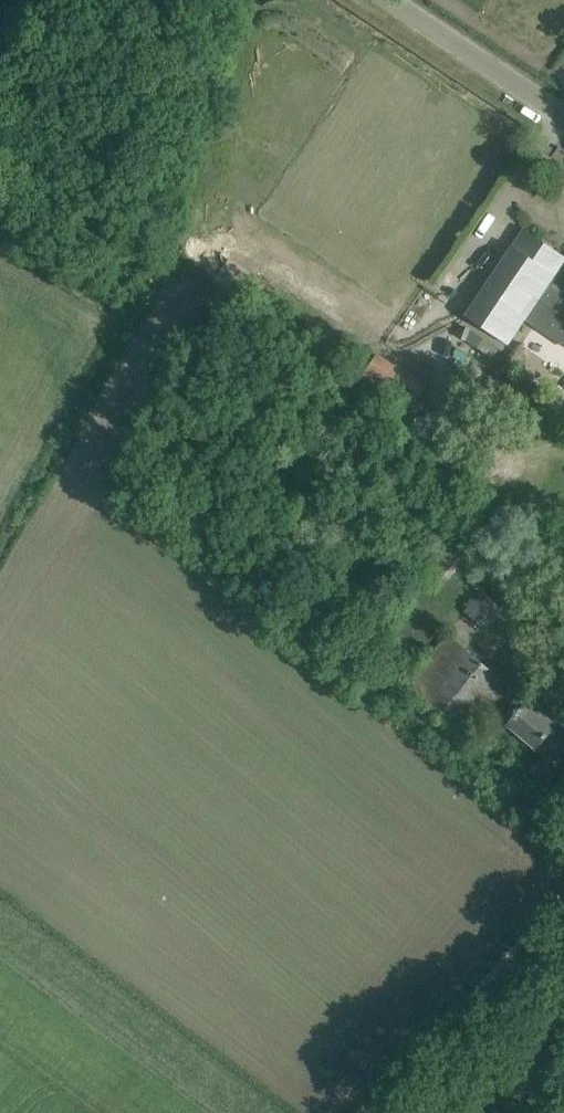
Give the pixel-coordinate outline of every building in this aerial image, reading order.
[(524,229),(465,316),(508,344),(538,300),(561,265),(563,261),(563,256),(524,229)] [(561,265),(538,300),(553,310),(563,294),(563,267),(561,265)] [(396,365),(378,353),(361,377),(408,409),(426,383),(397,364),(396,365)] [(484,627),(502,607),(482,591),(465,611),(484,627)] [(447,633),(402,687),(465,740),(504,694),(510,686),(447,633)] [(521,709),(508,724),(536,748),(556,725),(510,686),(504,694),(521,709)]
